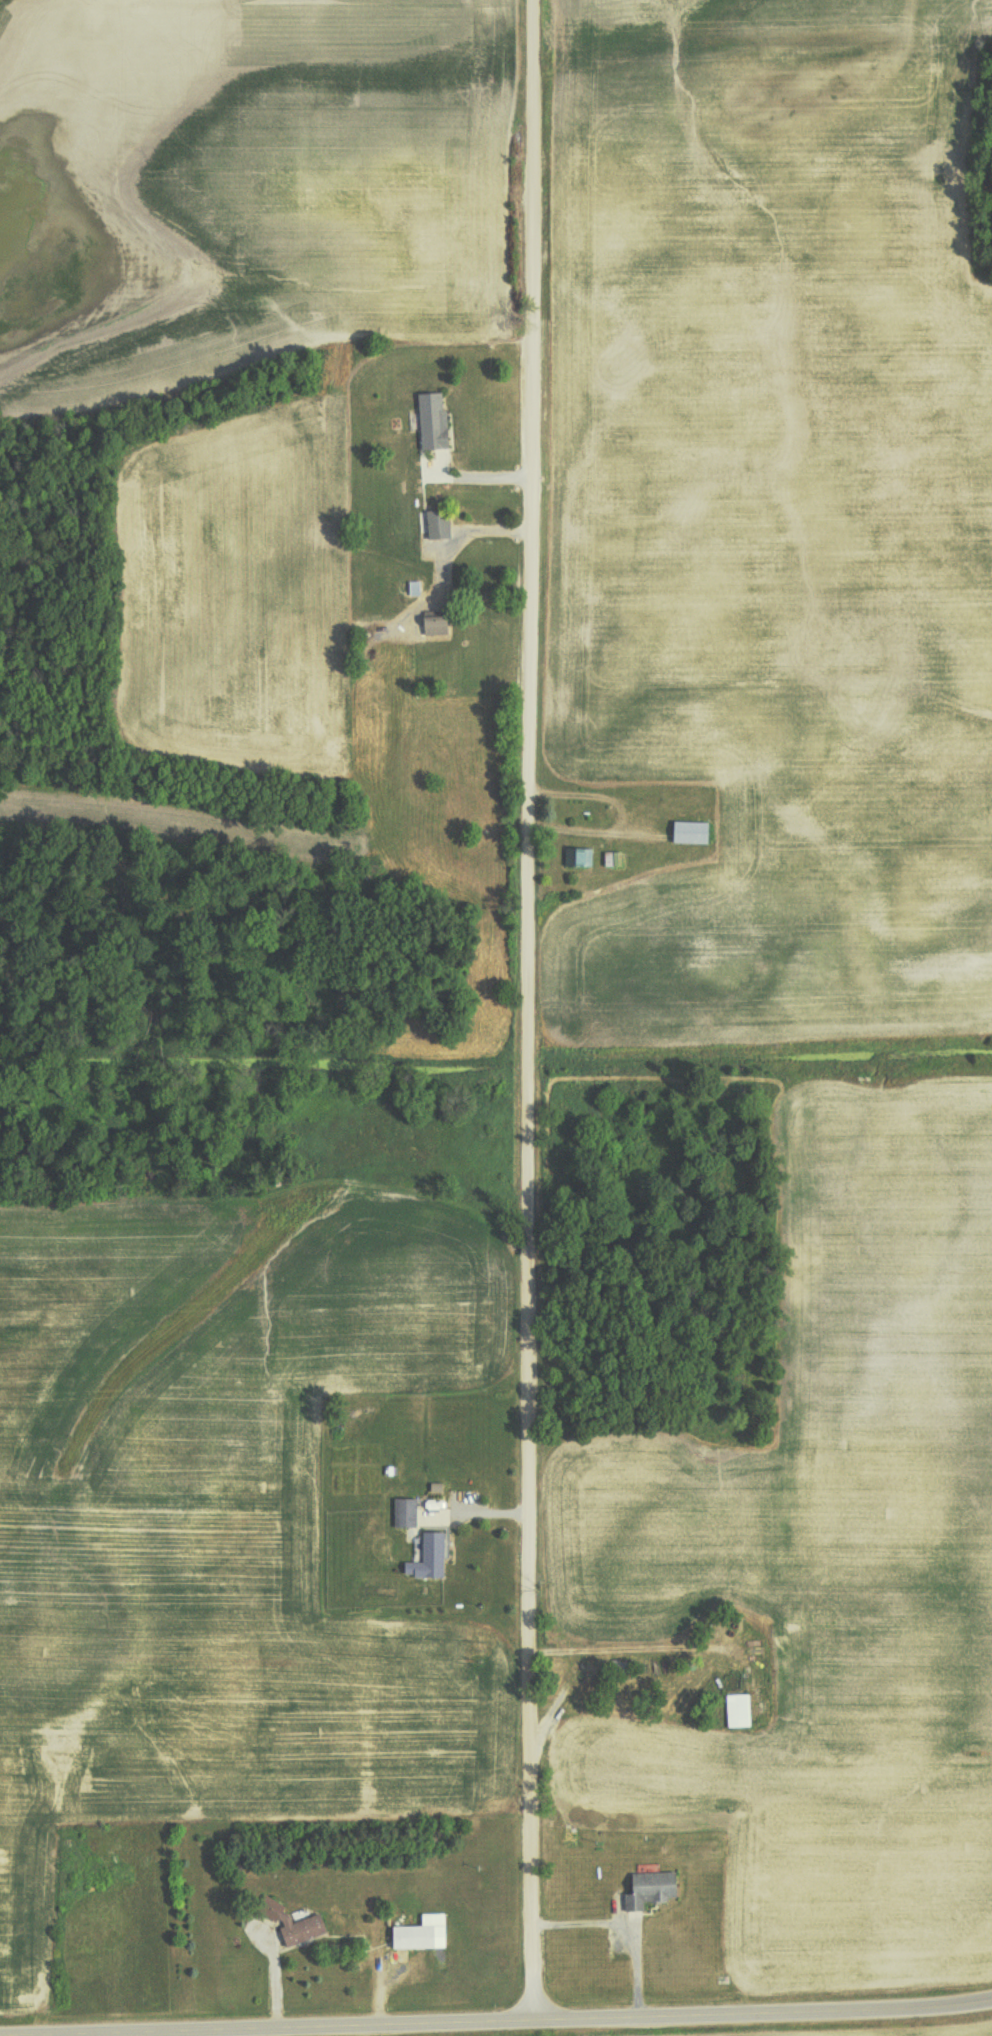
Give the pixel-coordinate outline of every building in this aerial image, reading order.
[(445,408),(441,408),(440,391),(417,392),(420,449),(447,447),(445,408)] [(449,537),(447,509),(426,510),(427,538),(449,537)] [(445,615),(422,616),(423,634),(446,634),(445,615)] [(671,842),(706,843),(707,821),(672,820),(671,842)] [(564,865),(591,866),(592,848),(565,847),(564,865)] [(393,1497),(393,1526),(416,1526),(417,1497),(393,1497)] [(421,1531),(422,1561),(403,1561),(403,1576),(444,1575),(442,1530),(421,1531)] [(627,1672),(626,1659),(611,1660),(612,1673),(627,1672)] [(747,1693),(725,1694),(727,1727),(749,1727),(747,1693)] [(629,1872),(629,1892),(623,1892),(624,1910),(642,1909),(642,1900),(675,1899),(674,1870),(629,1872)] [(319,1912),(291,1922),(289,1914),(282,1911),(285,1905),(263,1894),(255,1911),(274,1920),(277,1919),(286,1944),(325,1930),(319,1912)]
